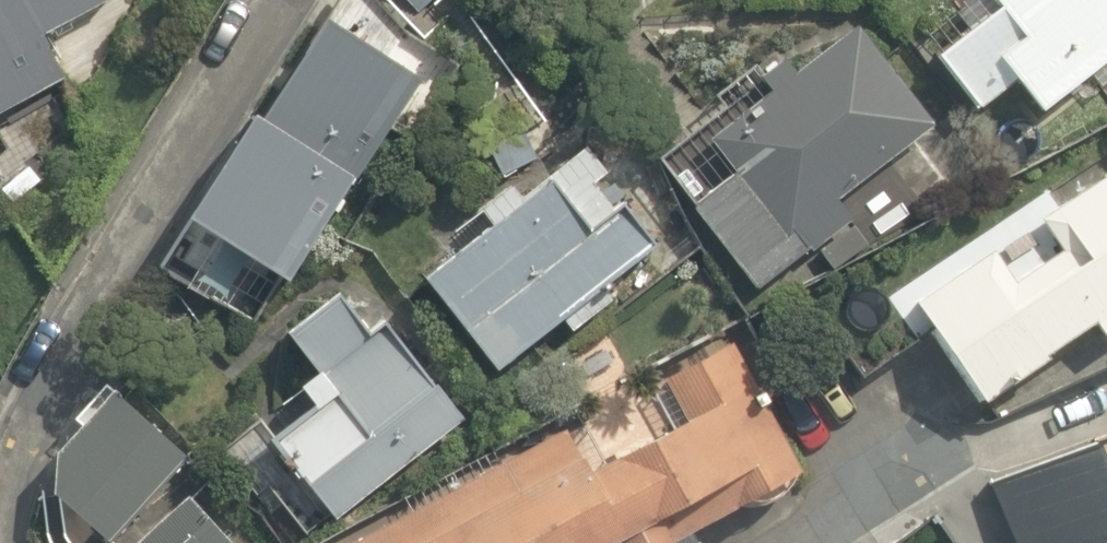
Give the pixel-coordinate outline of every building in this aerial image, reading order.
[(52,130),(39,106),(76,86),(53,44),(120,8),(116,0),(0,0),(0,159),(52,130)] [(416,16),(431,0),(399,0),(416,16)] [(979,18),(936,48),(985,118),(1028,88),(1051,121),(1106,81),(1106,0),(966,0),(979,18)] [(762,93),(667,164),(777,314),(912,214),(885,178),(954,127),(884,31),(775,111),(762,93)] [(428,87),(342,33),(209,244),(295,298),(428,87)] [(831,325),(869,387),(948,339),(995,416),(1106,348),(1106,157),(831,325)] [(498,366),(653,236),(618,195),(589,220),(556,180),(430,286),(498,366)] [(319,512),(446,404),(380,327),(372,335),(341,299),(289,344),(311,369),(297,382),(310,397),(258,441),(319,512)] [(363,542),(706,542),(820,489),(748,337),(665,377),(692,434),(600,478),(582,438),(363,542)] [(123,410),(43,510),(85,542),(138,542),(197,468),(123,410)] [(195,499),(144,542),(232,542),(195,499)]
